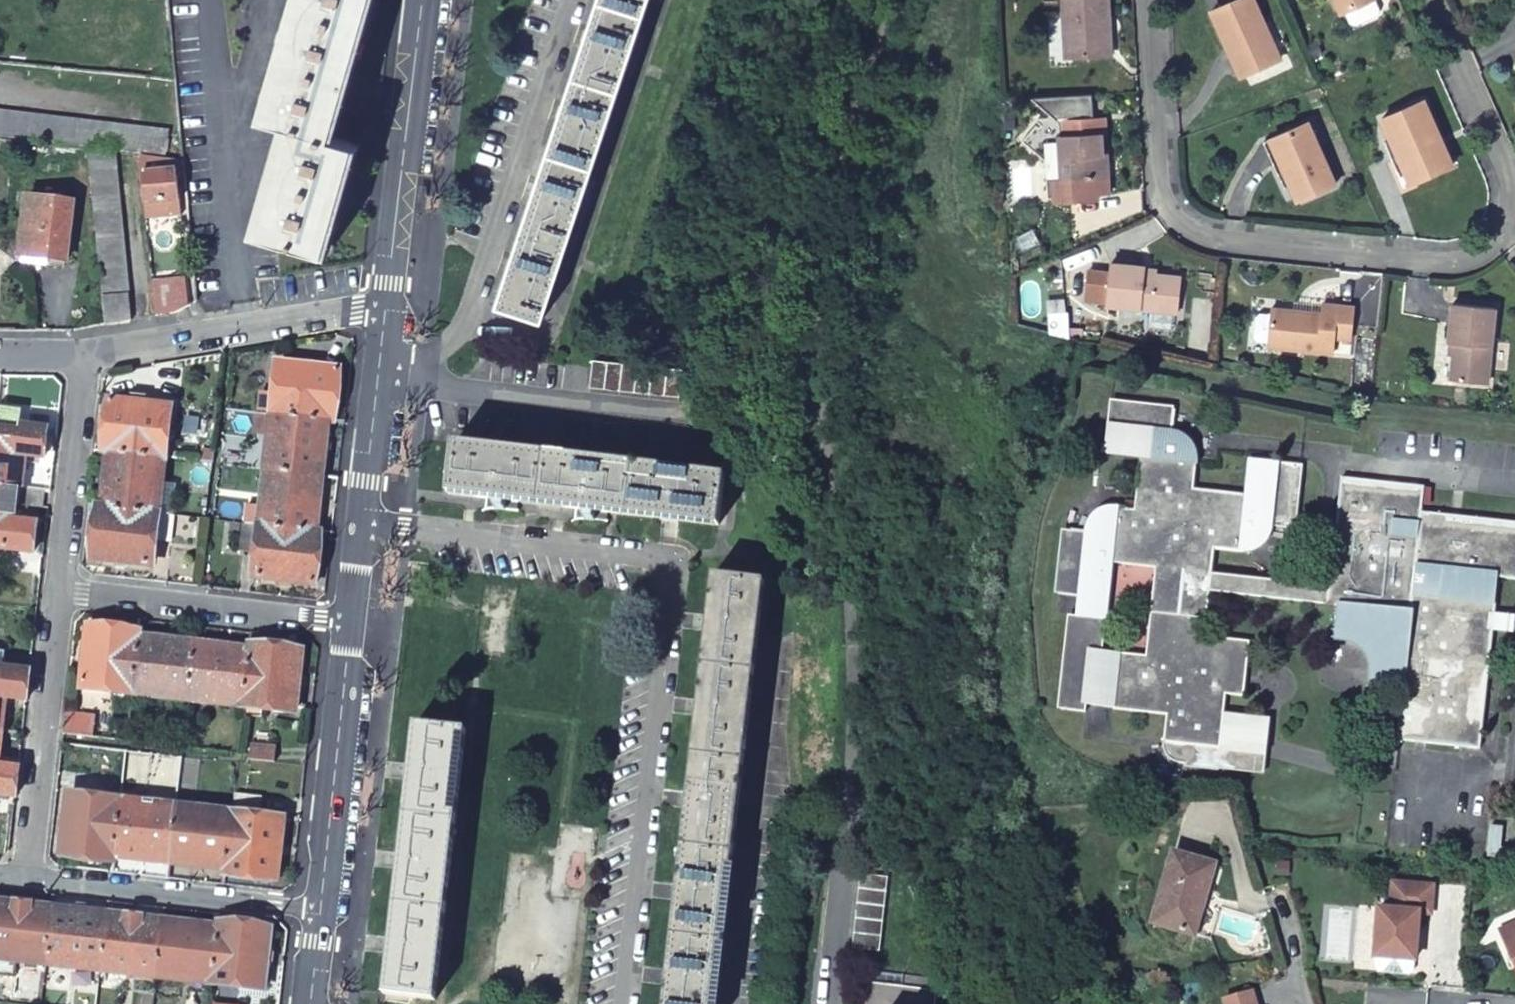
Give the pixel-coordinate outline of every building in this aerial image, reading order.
[(252,115),(276,122),(244,229),(319,252),(350,145),(327,138),(367,0),(284,0),(252,115)] [(643,20),(650,0),(598,0),(597,4),(643,20)] [(1055,37),(1065,37),(1065,58),(1100,56),(1098,0),(1053,0),(1055,37)] [(1200,12),(1216,48),(1221,46),(1235,77),(1270,61),(1243,0),(1229,0),(1200,12)] [(1331,17),(1335,15),(1364,1),(1363,0),(1323,0),(1331,17)] [(1364,1),(1335,15),(1341,26),(1346,28),(1367,18),(1369,12),(1364,1)] [(570,80),(617,96),(643,20),(597,4),(570,80)] [(1065,37),(1055,37),(1056,58),(1065,58),(1065,37)] [(544,155),(590,172),(617,96),(570,80),(544,155)] [(1093,136),(1096,136),(1095,119),(1083,119),(1082,95),(1022,98),(1041,114),(1039,117),(1025,118),(1032,124),(1030,127),(1028,124),(1014,140),(1037,161),(1051,161),(1052,179),(1047,180),(1047,197),(1047,202),(1088,200),(1088,193),(1088,178),(1094,178),(1094,173),(1093,136)] [(1373,121),(1390,159),(1395,156),(1407,185),(1444,169),(1416,102),(1373,121)] [(83,149),(109,152),(135,155),(162,159),(164,134),(0,113),(0,139),(83,149)] [(1255,144),(1269,176),(1275,173),(1289,203),(1326,187),(1297,124),(1255,144)] [(83,149),(97,326),(124,323),(109,152),(83,149)] [(174,173),(180,172),(179,161),(162,159),(135,155),(141,231),(178,228),(174,173)] [(544,155),(518,231),(564,247),(590,172),(544,155)] [(1395,156),(1390,159),(1383,161),(1395,190),(1407,185),(1395,156)] [(1051,161),(1037,161),(1038,197),(1047,197),(1047,180),(1052,179),(1051,161)] [(1099,178),(1094,178),(1088,178),(1088,193),(1100,193),(1099,178)] [(68,203),(23,197),(13,256),(59,262),(68,203)] [(518,231),(491,308),(537,324),(564,247),(518,231)] [(1094,307),(1165,314),(1169,280),(1134,276),(1135,268),(1098,265),(1097,275),(1094,305),(1094,307)] [(1094,305),(1097,275),(1076,272),(1073,303),(1094,305)] [(146,291),(149,320),(173,317),(183,310),(181,288),(146,291)] [(1256,349),(1323,355),(1324,339),(1340,340),(1343,308),(1310,304),(1309,316),(1259,312),(1259,317),(1248,316),(1243,320),(1241,340),(1245,345),(1256,346),(1256,349)] [(1442,381),(1479,384),(1486,309),(1443,305),(1440,342),(1445,343),(1442,381)] [(1050,315),(1035,314),(1033,331),(1048,335),(1050,315)] [(275,399),(273,418),(325,423),(330,424),(337,368),(279,361),(275,399)] [(669,373),(580,363),(577,391),(666,401),(669,373)] [(275,399),(258,397),(256,416),(273,418),(275,399)] [(106,453),(158,460),(164,406),(107,399),(104,431),(109,431),(106,453)] [(0,407),(0,488),(6,488),(9,456),(40,460),(44,426),(23,424),(24,410),(0,407)] [(1057,602),(1075,604),(1102,606),(1106,570),(1153,575),(1144,662),(1098,657),(1101,624),(1073,622),(1066,622),(1057,716),(1081,718),(1081,715),(1163,723),(1161,757),(1162,759),(1164,761),(1165,763),(1169,765),(1170,767),(1172,767),(1174,768),(1217,773),(1217,769),(1263,773),(1268,722),(1222,717),(1224,701),(1241,702),(1246,647),(1201,644),(1205,600),(1335,613),(1342,614),(1341,621),(1334,621),(1336,641),(1343,642),(1359,648),(1370,659),(1373,664),(1379,678),(1380,684),(1379,690),(1391,688),(1392,681),(1400,681),(1399,689),(1394,743),(1477,752),(1495,581),(1514,583),(1514,526),(1416,516),(1419,492),(1336,484),(1325,592),(1207,581),(1210,556),(1250,558),(1254,557),(1258,554),(1260,551),(1268,533),(1290,535),(1296,471),(1245,467),(1242,501),(1189,496),(1193,469),(1188,451),(1184,446),(1174,441),(1166,440),(1168,417),(1104,412),(1100,461),(1135,464),(1130,517),(1095,514),(1091,514),(1087,517),(1084,520),(1082,523),(1082,541),(1061,540),(1057,602)] [(256,416),(254,432),(271,434),(273,418),(256,416)] [(271,434),(266,472),(319,478),(325,423),(273,418),(271,434)] [(541,457),(450,447),(445,498),(535,508),(541,457)] [(154,492),(158,460),(106,453),(100,504),(97,504),(96,509),(151,516),(154,492)] [(631,466),(541,457),(535,508),(625,518),(631,466)] [(720,476),(631,466),(625,518),(715,527),(720,476)] [(266,472),(259,529),(318,536),(319,532),(312,532),(319,478),(266,472)] [(0,488),(0,551),(29,553),(32,523),(3,520),(6,488),(0,488)] [(42,491),(20,490),(18,507),(40,509),(42,491)] [(167,518),(170,494),(154,492),(151,516),(158,516),(167,518)] [(151,516),(96,509),(90,560),(146,567),(151,516)] [(169,546),(173,518),(167,518),(158,516),(155,543),(169,546)] [(251,556),(255,528),(240,527),(236,554),(251,556)] [(318,536),(259,529),(254,579),(313,586),(318,536)] [(700,667),(752,672),(761,582),(710,577),(700,667)] [(1102,606),(1075,604),(1073,622),(1101,624),(1102,606)] [(131,690),(137,637),(137,634),(87,628),(81,684),(131,690)] [(186,697),(192,644),(137,637),(131,690),(186,697)] [(1372,689),(1379,690),(1380,684),(1379,678),(1373,664),(1370,659),(1359,648),(1343,642),(1336,641),(1335,649),(1343,650),(1352,653),(1358,656),(1365,664),(1369,672),(1372,683),(1372,689)] [(241,704),(248,647),(245,647),(243,651),(192,644),(186,697),(241,704)] [(300,654),(248,647),(241,704),(293,711),(300,654)] [(1,697),(26,700),(30,671),(3,668),(5,653),(0,653),(0,709),(1,697)] [(691,757),(742,762),(752,672),(700,667),(691,757)] [(1391,688),(1399,689),(1400,681),(1392,681),(1391,688)] [(96,715),(67,711),(64,736),(93,740),(96,715)] [(414,728),(404,818),(455,824),(465,733),(414,728)] [(681,847),(733,852),(742,762),(691,757),(681,847)] [(15,803),(19,768),(0,766),(0,801),(15,803)] [(256,799),(231,796),(229,814),(254,818),(256,799)] [(113,855),(119,805),(68,799),(60,855),(113,862),(113,855)] [(167,863),(173,812),(119,805),(113,855),(167,863)] [(229,819),(173,812),(167,863),(219,870),(219,874),(223,874),(229,819)] [(404,818),(395,908),(446,914),(455,824),(404,818)] [(229,819),(223,874),(274,881),(280,826),(229,819)] [(672,937),(723,942),(733,852),(681,847),(672,937)] [(1153,925),(1190,937),(1202,902),(1205,902),(1217,866),(1176,853),(1153,925)] [(1419,957),(1422,907),(1434,907),(1436,882),(1396,878),(1394,904),(1384,903),(1382,903),(1381,903),(1378,952),(1379,953),(1378,963),(1381,967),(1413,971),(1417,968),(1417,957),(1419,957)] [(874,881),(847,880),(843,954),(870,956),(874,881)] [(46,962),(52,907),(0,901),(0,958),(46,962)] [(46,962),(100,968),(106,913),(52,907),(46,962)] [(395,908),(385,998),(436,1003),(446,914),(395,908)] [(155,974),(161,920),(106,913),(100,968),(155,974)] [(210,980),(217,921),(215,920),(214,926),(161,920),(155,974),(210,980)] [(269,926),(217,921),(210,980),(263,985),(269,926)] [(1502,936),(1514,930),(1514,921),(1499,928),(1502,936)] [(1502,936),(1514,965),(1514,930),(1502,936)] [(672,937),(665,1003),(717,1003),(723,942),(672,937)] [(16,982),(17,965),(0,964),(0,980),(16,982)] [(892,991),(912,993),(911,1003),(926,1003),(929,984),(893,980),(892,991)] [(858,1003),(911,1003),(912,993),(859,988),(858,1003)]
